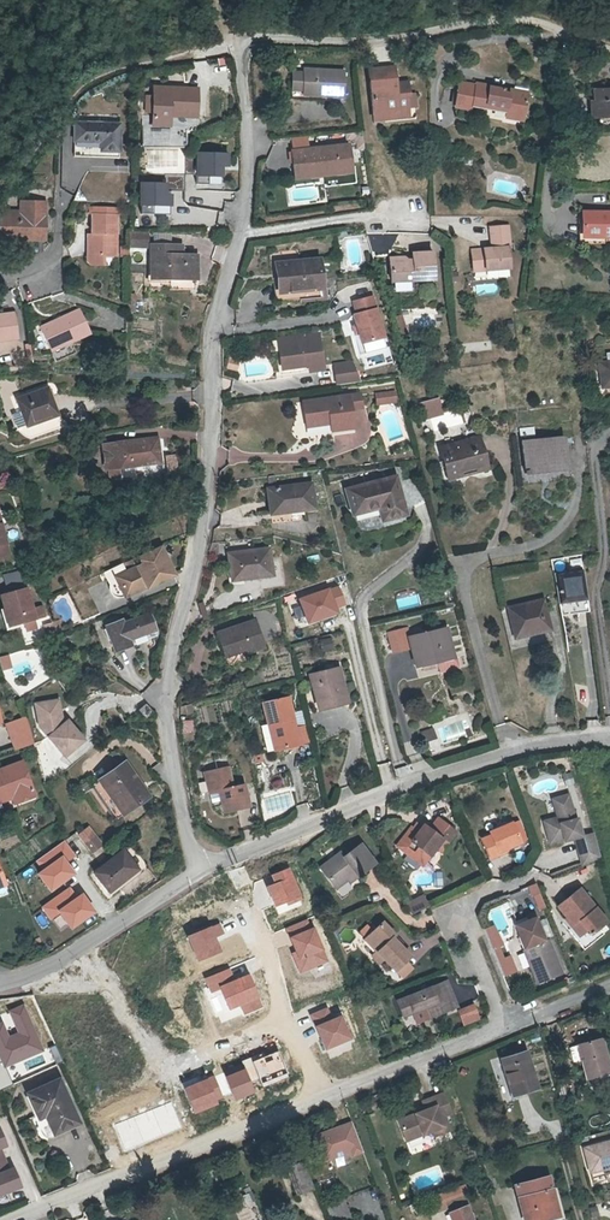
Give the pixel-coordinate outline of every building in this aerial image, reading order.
[(321,77),(339,79),(359,80),(360,56),(323,53),(312,52),(312,55),(310,72),(310,76),(321,77)] [(415,53),(390,55),(394,102),(414,100),(414,96),(429,95),(426,83),(430,82),(429,68),(416,69),(415,53)] [(523,100),(522,104),(521,107),(542,111),(547,85),(477,72),(473,97),(492,101),(493,99),(493,95),(523,100)] [(166,118),(166,127),(174,128),(175,116),(200,117),(201,90),(165,88),(166,118)] [(493,99),(522,104),(523,100),(493,95),(493,99)] [(377,134),(385,134),(383,118),(367,119),(367,124),(375,124),(377,127),(377,134)] [(124,125),(80,124),(79,159),(123,160),(124,125)] [(351,155),(369,153),(368,131),(311,136),(313,166),(352,163),(351,155)] [(229,153),(188,154),(188,175),(200,175),(200,184),(212,184),(212,176),(224,176),(224,165),(230,165),(229,153)] [(370,161),(369,153),(351,155),(352,163),(370,161)] [(168,185),(144,185),(145,216),(157,216),(156,207),(174,207),(174,196),(168,196),(168,191),(187,191),(188,175),(168,175),(168,185)] [(27,204),(26,212),(26,218),(5,217),(5,229),(12,230),(12,242),(49,243),(50,205),(27,204)] [(122,258),(123,216),(98,215),(97,234),(96,257),(104,257),(122,258)] [(526,215),(509,216),(510,237),(489,239),(490,253),(502,252),(503,259),(527,258),(526,237),(528,237),(526,215)] [(96,257),(97,234),(92,234),(91,262),(94,266),(103,266),(104,257),(96,257)] [(151,234),(133,234),(133,249),(151,249),(151,234)] [(319,272),(320,284),(344,281),(340,241),(296,245),(298,266),(298,274),(319,272)] [(408,272),(430,271),(452,271),(452,242),(430,242),(431,251),(426,251),(424,249),(408,249),(408,272)] [(201,255),(186,255),(175,255),(175,246),(154,247),(155,279),(173,279),(173,277),(201,277),(201,255)] [(175,255),(186,255),(186,246),(175,246),(175,255)] [(294,286),(320,284),(319,272),(298,274),(298,266),(292,266),(294,286)] [(173,279),(155,279),(154,285),(173,284),(173,289),(201,289),(201,277),(173,277),(173,279)] [(391,282),(371,286),(374,299),(371,299),(374,311),(376,318),(378,329),(400,325),(391,282)] [(94,340),(83,315),(42,332),(59,369),(80,360),(75,348),(94,340)] [(0,319),(0,345),(22,344),(19,317),(0,319)] [(292,321),(294,347),(321,345),(322,354),(337,352),(334,319),(292,321)] [(351,371),(376,368),(370,348),(349,350),(351,371)] [(317,387),(319,411),(345,408),(346,421),(366,420),(364,397),(375,396),(374,383),(317,387)] [(458,404),(455,389),(437,393),(439,408),(458,404)] [(64,428),(52,400),(20,413),(32,441),(64,428)] [(499,461),(493,431),(453,439),(458,469),(499,461)] [(583,461),(580,431),(538,434),(541,465),(583,461)] [(174,465),(168,440),(127,451),(128,452),(115,456),(121,479),(124,479),(126,486),(129,487),(137,485),(134,476),(174,465)] [(360,477),(364,502),(390,496),(393,507),(415,502),(406,468),(360,477)] [(280,472),(281,493),(300,492),(301,496),(324,496),(323,471),(280,472)] [(17,562),(2,508),(0,509),(0,566),(17,562)] [(239,562),(281,560),(279,536),(238,538),(239,562)] [(171,546),(135,565),(139,574),(127,580),(136,600),(158,589),(159,590),(186,576),(171,546)] [(566,568),(571,599),(598,596),(594,564),(566,568)] [(136,600),(127,580),(125,581),(122,585),(120,589),(120,593),(122,597),(126,599),(130,601),(134,600),(136,600)] [(306,622),(347,610),(340,584),(298,596),(306,622)] [(42,622),(33,590),(9,596),(18,629),(42,622)] [(562,625),(556,595),(521,603),(528,633),(562,625)] [(263,606),(227,616),(232,637),(248,633),(249,637),(270,631),(263,606)] [(58,620),(45,623),(48,635),(61,632),(58,620)] [(416,624),(399,628),(403,647),(421,643),(425,660),(435,658),(436,664),(448,661),(450,670),(470,665),(467,653),(463,654),(456,624),(418,633),(416,624)] [(118,650),(143,641),(137,627),(113,636),(112,632),(95,638),(104,662),(120,657),(118,650)] [(248,633),(232,637),(235,646),(250,642),(249,637),(248,633)] [(118,650),(120,657),(145,648),(143,641),(118,650)] [(12,666),(8,654),(0,656),(0,664),(2,670),(12,666)] [(358,690),(352,659),(325,664),(332,696),(358,690)] [(305,729),(301,713),(295,683),(269,688),(273,708),(279,706),(285,734),(305,729)] [(16,722),(8,695),(0,698),(0,727),(16,722)] [(76,699),(59,701),(60,715),(54,715),(55,724),(77,755),(98,740),(83,720),(79,722),(77,718),(78,718),(76,699)] [(279,736),(285,734),(279,706),(273,708),(279,736)] [(161,711),(153,717),(159,725),(167,719),(161,711)] [(311,711),(301,713),(305,729),(315,728),(311,711)] [(42,720),(23,725),(29,751),(48,744),(43,725),(42,720)] [(192,731),(192,720),(182,720),(182,731),(192,731)] [(432,738),(443,734),(440,726),(429,729),(432,738)] [(211,764),(213,775),(224,773),(225,782),(227,794),(252,789),(248,768),(237,770),(234,749),(215,752),(217,763),(211,764)] [(127,769),(134,764),(133,763),(130,758),(123,763),(127,768),(127,769)] [(36,802),(51,796),(37,762),(0,777),(0,794),(3,802),(31,790),(36,802)] [(127,769),(119,774),(102,785),(103,786),(126,820),(158,799),(134,764),(127,769)] [(215,784),(225,782),(224,773),(213,775),(215,784)] [(31,790),(3,802),(6,809),(27,800),(29,805),(36,802),(31,790)] [(558,804),(554,806),(558,817),(544,822),(551,844),(565,839),(566,841),(576,838),(585,864),(602,857),(595,832),(585,835),(580,819),(577,820),(568,791),(556,794),(558,804)] [(432,831),(442,819),(438,817),(429,828),(432,831)] [(455,831),(442,819),(432,831),(429,828),(423,823),(418,829),(411,824),(396,842),(409,853),(411,851),(422,861),(434,847),(438,850),(455,831)] [(499,850),(511,846),(521,841),(521,840),(517,832),(522,830),(523,829),(519,820),(513,822),(513,821),(490,831),(491,834),(482,838),(490,859),(500,855),(499,850)] [(517,832),(521,840),(526,838),(522,830),(517,832)] [(66,860),(75,854),(64,839),(35,860),(42,868),(36,872),(49,891),(75,873),(66,860)] [(354,867),(358,874),(377,862),(363,841),(345,852),(343,848),(321,863),(334,884),(347,876),(348,875),(348,870),(354,867)] [(499,850),(500,855),(512,850),(511,846),(499,850)] [(411,851),(409,853),(408,854),(420,864),(422,861),(411,851)] [(148,881),(150,884),(157,878),(142,854),(102,881),(117,902),(148,881)] [(348,875),(347,876),(349,880),(358,874),(354,867),(348,870),(348,875)] [(10,893),(1,868),(0,868),(0,896),(10,893)] [(50,919),(59,913),(70,929),(95,911),(81,891),(76,895),(69,886),(41,906),(50,919)] [(560,905),(573,922),(568,926),(585,950),(606,935),(601,929),(609,923),(582,889),(560,905)] [(423,893),(406,903),(412,914),(429,905),(423,893)] [(555,954),(553,949),(549,940),(546,941),(536,916),(521,923),(531,948),(525,950),(538,983),(563,973),(555,954)] [(392,936),(394,934),(382,920),(364,936),(375,948),(384,958),(394,969),(406,959),(409,956),(400,945),(392,936)] [(392,936),(400,945),(404,941),(396,932),(394,934),(392,936)] [(384,958),(375,948),(370,953),(378,962),(384,958)] [(406,959),(394,969),(402,977),(414,967),(406,959)] [(435,992),(450,986),(447,978),(432,984),(435,992)] [(413,1007),(414,1010),(427,1005),(432,1016),(458,1006),(450,986),(435,992),(432,984),(397,998),(402,1012),(413,1007)] [(474,1003),(457,1009),(463,1026),(480,1019),(474,1003)] [(584,1059),(589,1079),(609,1074),(609,1062),(603,1037),(583,1043),(587,1058),(584,1059)] [(570,1046),(573,1062),(580,1060),(577,1045),(570,1046)] [(502,1060),(506,1073),(508,1073),(515,1095),(536,1087),(525,1052),(502,1060)] [(43,1136),(46,1137),(48,1138),(51,1139),(55,1139),(58,1138),(56,1133),(78,1124),(60,1081),(29,1094),(38,1115),(31,1117),(37,1133),(40,1132),(41,1134),(43,1136)] [(426,1108),(398,1119),(406,1140),(432,1129),(435,1135),(450,1129),(448,1123),(443,1125),(440,1116),(444,1114),(451,1112),(443,1091),(422,1100),(426,1108)] [(389,1096),(381,1099),(385,1110),(394,1107),(389,1096)] [(352,1121),(315,1135),(325,1159),(352,1148),(354,1153),(363,1150),(352,1121)] [(586,1149),(592,1173),(609,1168),(609,1142),(586,1149)] [(0,1160),(0,1193),(21,1186),(14,1168),(10,1169),(6,1158),(0,1160)] [(315,1189),(304,1162),(287,1168),(298,1195),(315,1189)] [(549,1175),(517,1183),(525,1219),(537,1219),(558,1214),(549,1175)] [(468,1189),(466,1182),(429,1195),(431,1202),(468,1189)] [(344,1196),(328,1203),(334,1219),(346,1219),(353,1217),(344,1196)] [(474,1214),(469,1203),(449,1211),(453,1219),(461,1219),(474,1214)]
